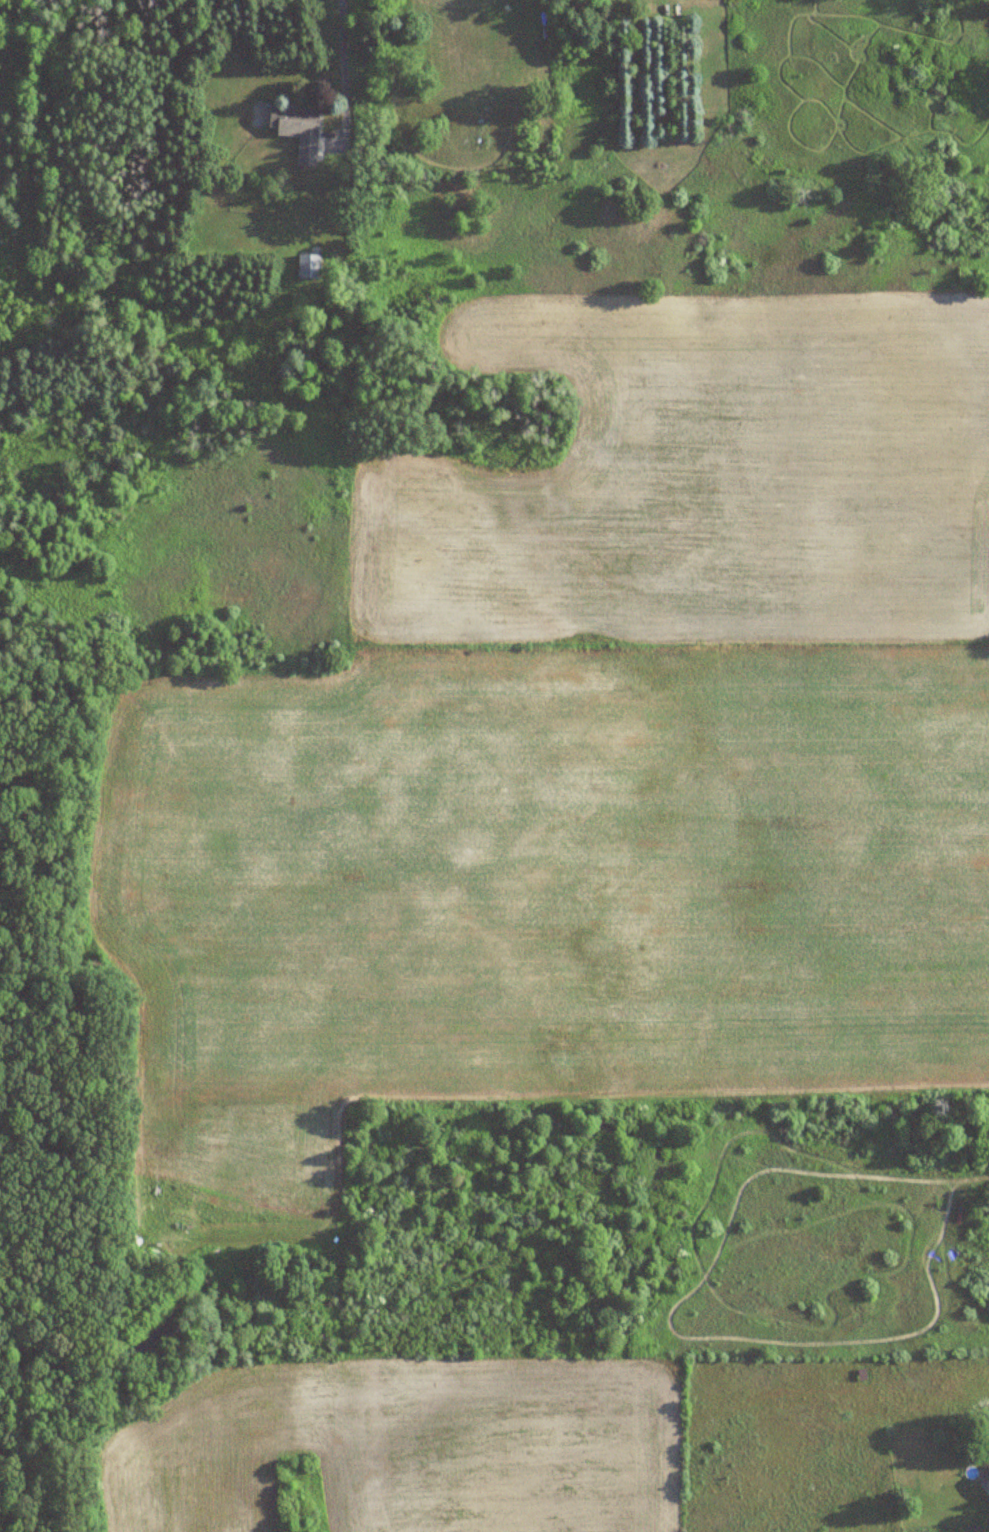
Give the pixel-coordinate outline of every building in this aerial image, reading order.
[(318,129),(319,107),(270,106),(270,127),(284,127),(284,128),(318,129)] [(316,138),(299,138),(299,154),(316,154),(316,138)] [(321,254),(299,254),(298,278),(320,278),(321,254)]
